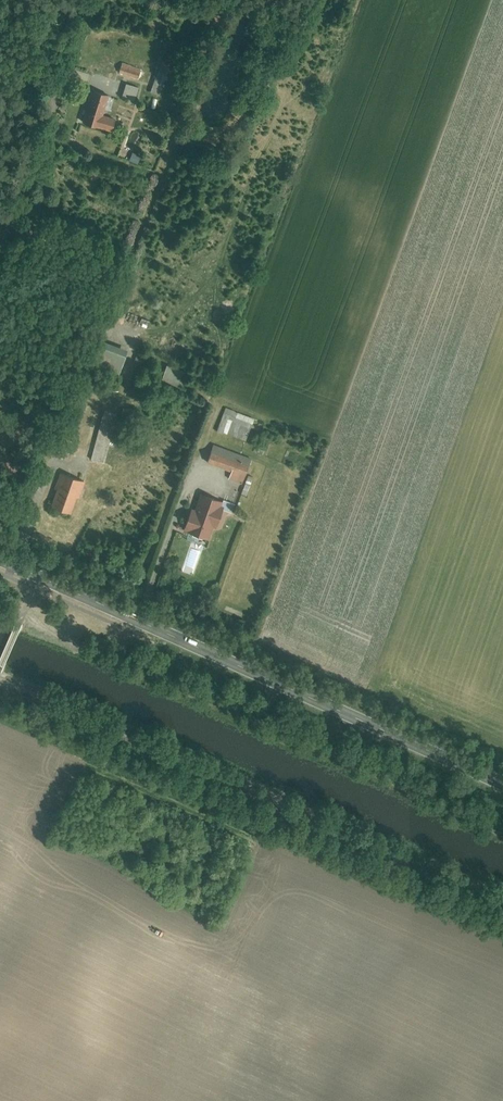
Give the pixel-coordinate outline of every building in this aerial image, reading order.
[(124,63),(120,73),(139,80),(143,70),(124,63)] [(163,63),(151,93),(161,97),(172,66),(163,63)] [(128,84),(123,98),(136,102),(141,88),(128,84)] [(118,121),(105,116),(108,108),(114,109),(117,100),(96,92),(85,123),(114,133),(118,121)] [(105,345),(98,363),(121,372),(128,354),(105,345)] [(170,368),(163,386),(182,393),(189,375),(170,368)] [(226,409),(218,431),(248,442),(256,420),(226,409)] [(106,415),(93,460),(105,464),(118,419),(106,415)] [(241,483),(243,478),(245,479),(252,461),(217,447),(209,465),(231,474),(229,478),(241,483)] [(63,474),(52,507),(76,516),(88,483),(63,474)] [(226,510),(222,508),(224,503),(204,495),(198,513),(193,512),(186,530),(211,539),(215,528),(218,530),(226,510)] [(237,504),(226,501),(224,508),(235,512),(237,504)]
